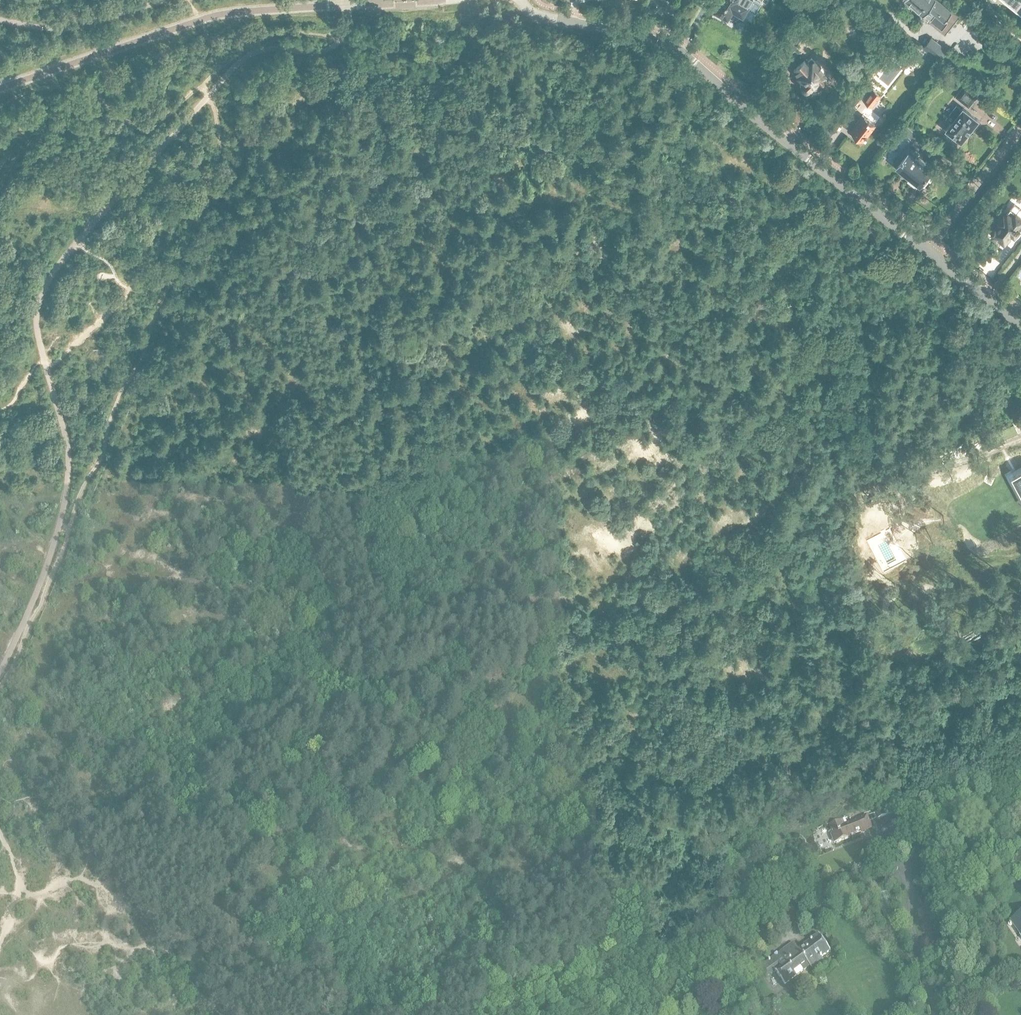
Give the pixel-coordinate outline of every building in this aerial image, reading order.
[(715,10),(728,17),(733,9),(743,15),(752,0),(721,0),(715,10)] [(931,17),(928,21),(940,30),(940,31),(940,32),(940,33),(941,35),(942,35),(943,36),(945,36),(946,35),(947,35),(948,33),(948,32),(948,30),(960,16),(948,6),(940,0),(910,0),(931,17)] [(1020,13),(1020,0),(1005,0),(1020,13)] [(793,53),(801,39),(791,33),(783,47),(793,53)] [(939,60),(947,50),(948,50),(932,37),(924,48),(939,60)] [(917,43),(910,53),(921,61),(928,51),(917,43)] [(824,86),(821,83),(828,78),(822,72),(824,71),(812,58),(809,61),(812,65),(810,66),(805,60),(794,69),(805,81),(804,82),(804,84),(804,86),(804,87),(804,88),(805,89),(807,90),(808,90),(809,90),(810,90),(812,89),(816,93),(824,86)] [(872,106),(880,95),(868,85),(859,96),(872,106)] [(955,97),(969,108),(978,96),(964,85),(955,97)] [(950,112),(950,113),(946,118),(951,122),(945,130),(961,143),(967,135),(968,135),(969,133),(972,129),(974,127),(980,119),(963,106),(961,108),(956,104),(950,112)] [(869,113),(868,114),(865,111),(858,121),(859,122),(851,131),(862,140),(875,124),(873,123),(876,119),(876,116),(872,112),(869,113)] [(908,152),(897,167),(896,168),(920,186),(926,178),(930,181),(935,175),(931,171),(932,171),(925,166),(927,164),(918,157),(917,159),(908,152)] [(991,232),(993,233),(992,235),(996,239),(998,237),(1004,242),(1015,228),(1017,229),(1020,224),(1020,208),(1014,203),(1007,212),(1005,215),(1003,214),(998,221),(999,222),(996,226),(995,225),(992,230),(993,231),(991,232)] [(1012,474),(1020,491),(1020,469),(1012,474)] [(879,818),(888,815),(883,803),(874,807),(879,818)] [(834,843),(836,843),(850,837),(849,835),(871,827),(867,815),(844,824),(842,819),(829,824),(833,834),(831,834),(834,843)] [(1011,921),(1020,935),(1020,914),(1011,921)] [(821,957),(830,951),(818,934),(798,949),(793,943),(788,947),(797,959),(802,955),(809,966),(810,966),(813,969),(824,961),(821,957)] [(785,984),(809,966),(802,955),(797,959),(788,947),(768,961),(769,962),(760,968),(766,976),(775,970),(785,984)]
